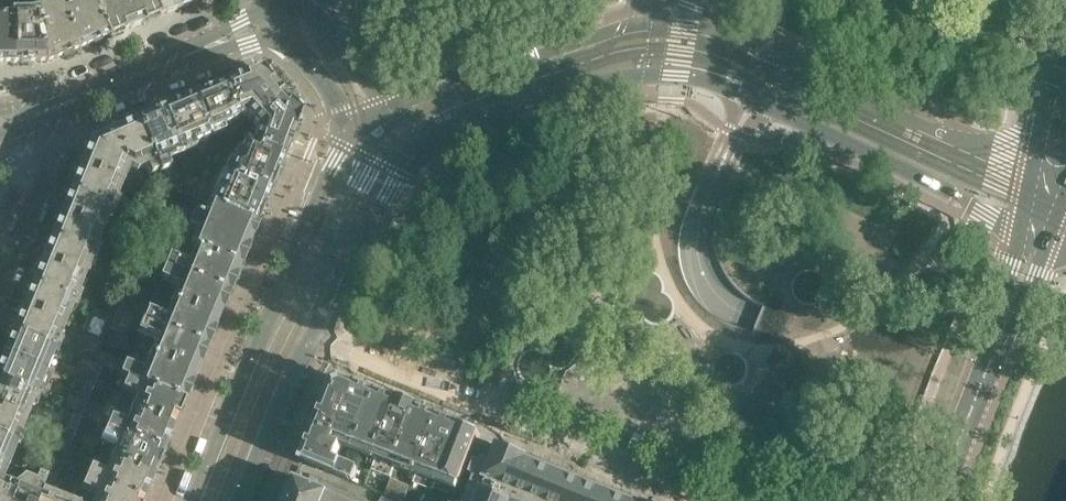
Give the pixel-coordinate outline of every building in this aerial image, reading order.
[(12,13),(9,13),(9,0),(0,0),(0,64),(11,64),(12,13)] [(37,11),(28,13),(21,13),(21,0),(9,0),(9,13),(12,13),(11,64),(45,63),(46,63),(47,63),(37,11)] [(60,2),(62,1),(62,0),(47,0),(49,7),(43,10),(37,11),(47,63),(79,50),(79,49),(60,2)] [(91,0),(62,0),(62,1),(60,2),(79,49),(80,49),(80,50),(107,38),(91,0)] [(134,0),(91,0),(107,38),(107,39),(144,24),(134,0)] [(176,0),(134,0),(144,24),(180,8),(176,0)] [(180,8),(200,0),(176,0),(180,8)] [(281,95),(260,69),(227,82),(242,118),(247,116),(252,120),(281,95)] [(242,118),(227,82),(195,96),(210,131),(242,118)] [(286,151),(301,114),(281,95),(252,120),(258,127),(254,138),(286,151)] [(210,131),(195,96),(162,109),(179,149),(207,137),(210,131)] [(179,149),(162,109),(138,120),(160,173),(172,168),(167,154),(179,149)] [(160,173),(138,120),(112,131),(126,163),(136,167),(146,163),(152,176),(160,173)] [(126,163),(112,131),(90,140),(80,164),(119,180),(126,163)] [(286,151),(254,138),(250,136),(244,138),(231,171),(271,188),(286,151)] [(112,195),(119,180),(80,164),(71,188),(117,207),(121,199),(112,195)] [(256,224),(271,188),(231,171),(227,169),(211,206),(256,224)] [(176,191),(180,182),(171,178),(167,188),(176,191)] [(164,195),(167,188),(164,181),(153,185),(155,188),(164,195)] [(185,195),(189,185),(180,182),(176,191),(185,195)] [(114,215),(117,207),(71,188),(61,212),(99,227),(106,212),(114,215)] [(164,195),(155,188),(153,194),(163,198),(164,195)] [(240,264),(256,224),(211,206),(207,204),(202,218),(183,210),(177,224),(196,232),(190,246),(199,250),(200,248),(240,264)] [(93,243),(99,227),(61,212),(51,235),(98,254),(101,246),(93,243)] [(229,290),(240,264),(200,248),(199,250),(193,264),(165,253),(166,251),(156,246),(161,234),(149,230),(140,253),(150,257),(162,262),(229,290)] [(95,262),(98,254),(51,235),(42,259),(80,275),(86,259),(95,262)] [(145,268),(150,257),(140,253),(135,264),(145,268)] [(74,290),(80,275),(42,259),(32,283),(78,302),(82,294),(74,290)] [(229,290),(162,262),(157,273),(176,281),(187,280),(179,299),(219,316),(229,290)] [(75,310),(78,302),(32,283),(22,306),(61,322),(67,307),(75,310)] [(130,309),(133,301),(122,297),(119,305),(130,309)] [(208,341),(219,316),(179,299),(171,318),(164,311),(145,303),(140,314),(208,341)] [(127,317),(130,309),(119,305),(115,313),(127,317)] [(54,338),(61,322),(22,306),(12,330),(59,349),(62,341),(54,338)] [(208,341),(140,314),(136,324),(155,332),(166,332),(158,351),(198,367),(208,341)] [(56,357),(59,349),(12,330),(3,354),(41,370),(48,354),(56,357)] [(109,361),(112,352),(100,348),(97,356),(105,359),(109,361)] [(187,393),(198,367),(158,351),(150,370),(143,362),(124,354),(119,365),(130,369),(187,393)] [(41,370),(3,354),(0,361),(0,380),(40,397),(43,389),(35,385),(41,370)] [(95,385),(105,359),(97,356),(87,382),(95,385)] [(177,418),(187,393),(130,369),(125,381),(138,387),(140,383),(144,385),(137,402),(177,418)] [(336,439),(357,386),(342,380),(342,379),(334,382),(334,383),(327,400),(315,430),(336,439)] [(40,397),(0,380),(0,408),(22,417),(28,401),(36,405),(40,397)] [(84,411),(95,385),(87,382),(76,407),(84,411)] [(356,447),(377,394),(357,386),(336,439),(356,447)] [(377,455),(398,402),(377,394),(356,447),(377,455)] [(166,444),(177,418),(137,402),(130,419),(126,418),(127,414),(114,409),(109,421),(166,444)] [(397,463),(418,410),(398,402),(377,455),(397,463)] [(74,436),(84,411),(76,407),(66,433),(74,436)] [(22,417),(0,408),(0,436),(20,444),(24,436),(15,433),(22,417)] [(418,471),(439,418),(418,410),(397,463),(418,471)] [(438,479),(459,426),(439,418),(418,471),(438,479)] [(156,470),(166,444),(109,421),(104,433),(117,438),(119,435),(123,436),(116,453),(156,470)] [(472,455),(478,440),(480,434),(459,426),(438,479),(459,488),(472,455)] [(334,461),(339,448),(333,446),(336,439),(315,430),(302,461),(354,481),(358,470),(334,461)] [(63,462),(74,436),(66,433),(55,459),(63,462)] [(20,444),(0,436),(0,464),(2,465),(9,449),(20,444)] [(585,483),(528,460),(528,459),(498,447),(497,448),(478,440),(472,455),(478,457),(471,475),(476,477),(467,500),(630,500),(585,483)] [(145,495),(156,470),(116,453),(109,471),(105,469),(106,466),(93,460),(88,472),(145,495)] [(57,477),(63,462),(55,459),(49,473),(57,477)] [(42,490),(49,473),(39,469),(34,479),(18,473),(16,480),(9,495),(7,500),(38,500),(42,490)] [(145,495),(88,472),(83,484),(96,489),(98,486),(102,488),(96,500),(143,500),(145,495)] [(9,495),(16,480),(0,474),(0,491),(9,495)] [(332,495),(333,493),(296,478),(287,500),(347,500),(332,495)] [(400,500),(404,490),(394,487),(391,496),(400,500)] [(69,500),(42,490),(38,500),(69,500)] [(9,495),(0,491),(0,500),(7,500),(9,495)]
